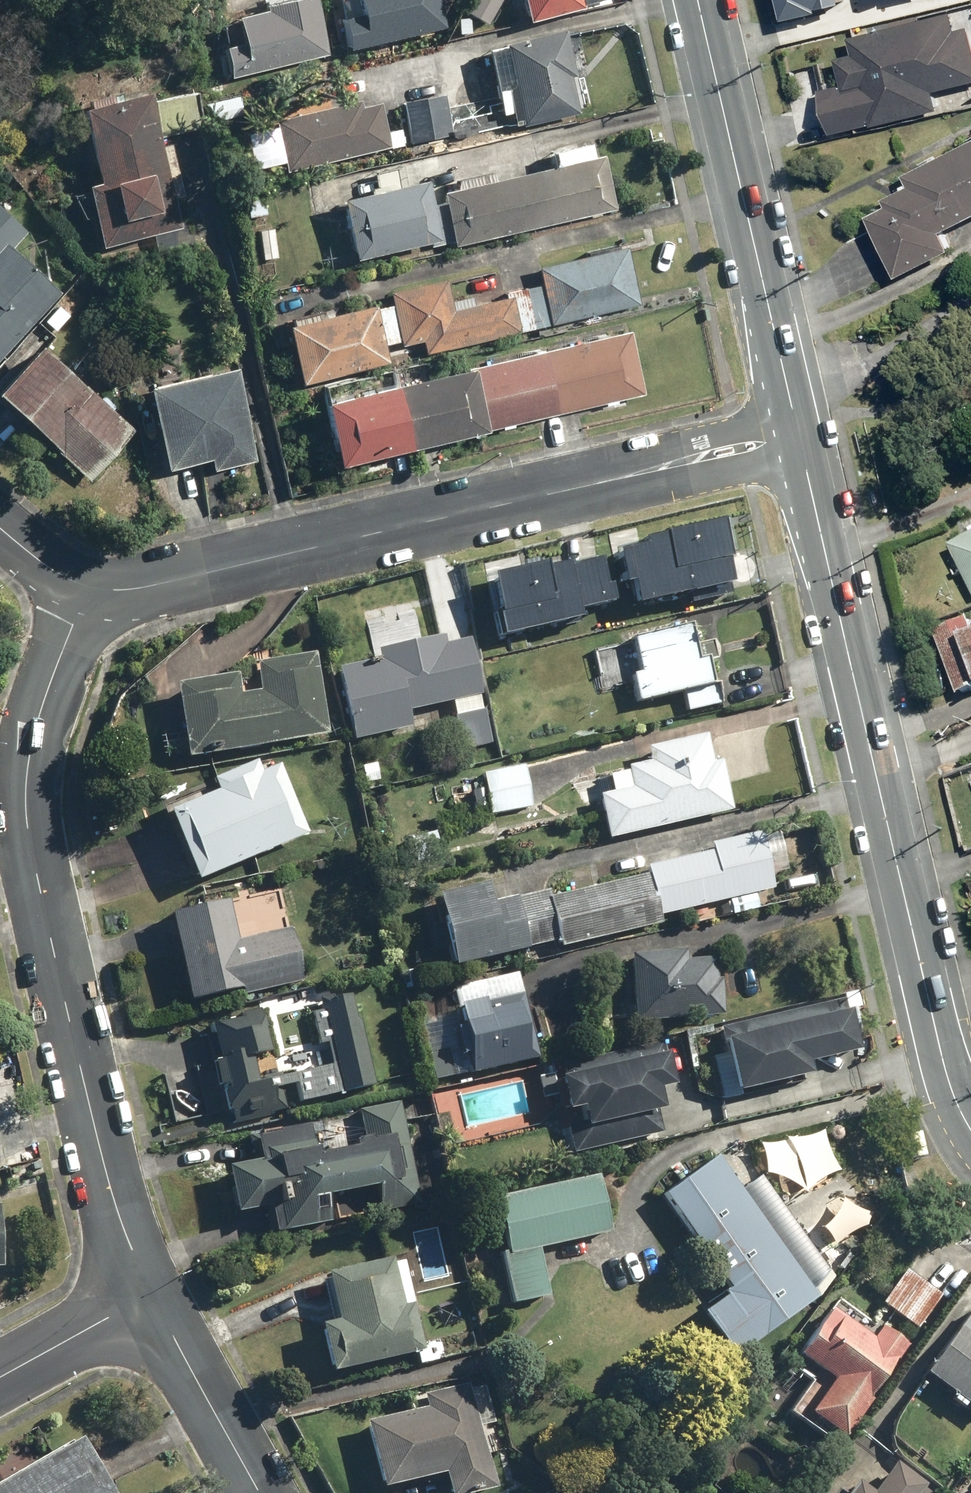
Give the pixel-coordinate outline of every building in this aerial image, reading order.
[(314,0),(277,0),(216,14),(230,76),(327,54),(314,0)] [(441,0),(341,0),(352,50),(448,29),(441,0)] [(529,20),(584,7),(582,0),(524,0),(529,20)] [(779,22),(836,8),(834,0),(774,0),(779,22)] [(823,88),(834,134),(943,107),(940,92),(970,85),(970,29),(964,30),(959,11),(856,37),(859,50),(836,56),(843,82),(823,88)] [(488,49),(499,113),(514,111),(517,125),(584,113),(569,30),(502,42),(502,46),(488,49)] [(172,143),(162,145),(149,89),(82,104),(99,177),(83,180),(99,250),(181,231),(173,196),(184,194),(172,143)] [(445,93),(403,101),(409,133),(451,125),(445,93)] [(336,105),(275,118),(286,171),(389,149),(379,102),(337,111),(336,105)] [(615,209),(602,154),(594,156),(591,141),(551,149),(555,165),(444,191),(456,246),(615,209)] [(952,230),(970,220),(970,142),(909,173),(915,184),(887,198),(892,208),(873,217),(904,277),(961,248),(952,230)] [(425,177),(342,196),(356,259),(439,240),(425,177)] [(0,207),(0,356),(60,291),(12,248),(27,231),(0,207)] [(627,248),(537,267),(549,325),(639,307),(627,248)] [(447,281),(390,293),(400,346),(422,342),(424,355),(520,336),(513,298),(453,309),(447,281)] [(376,306),(288,325),(301,383),(388,364),(376,306)] [(631,330),(322,397),(336,463),(645,396),(631,330)] [(0,383),(0,393),(89,477),(135,430),(40,341),(0,383)] [(215,469),(257,461),(237,363),(147,382),(165,468),(213,458),(215,469)] [(639,603),(729,582),(716,528),(618,551),(626,584),(634,582),(639,603)] [(958,542),(970,570),(970,536),(958,542)] [(499,566),(499,612),(494,614),(501,638),(615,607),(608,582),(604,583),(604,566),(499,566)] [(461,751),(491,746),(470,640),(444,645),(442,633),(416,638),(412,620),(390,625),(388,615),(367,619),(375,660),(338,667),(352,739),(410,728),(408,714),(451,705),(461,751)] [(940,633),(962,695),(970,691),(970,622),(940,633)] [(629,674),(637,704),(705,685),(688,624),(631,639),(640,670),(629,674)] [(259,692),(238,696),(234,675),(174,685),(187,757),(329,732),(314,651),(254,662),(259,692)] [(644,749),(648,765),(608,775),(612,792),(598,796),(609,841),(732,811),(720,761),(711,763),(704,734),(644,749)] [(256,760),(207,781),(213,793),(167,812),(197,882),(310,833),(280,764),(261,772),(256,760)] [(532,803),(524,766),(482,775),(490,812),(532,803)] [(696,856),(693,842),(669,847),(672,861),(645,867),(648,878),(656,918),(772,893),(759,834),(707,846),(709,853),(696,856)] [(489,903),(485,884),(436,894),(452,967),(558,944),(559,948),(658,927),(656,918),(648,878),(552,899),(550,890),(489,903)] [(242,997),(304,983),(292,933),(238,945),(227,898),(168,911),(189,1004),(241,992),(242,997)] [(699,1017),(721,1018),(722,972),(710,971),(710,963),(686,963),(687,953),(632,952),(631,1002),(635,1002),(635,1021),(699,1023),(699,1017)] [(443,1033),(454,1078),(538,1058),(517,973),(453,988),(463,1028),(443,1033)] [(374,1085),(354,993),(322,1000),(342,1092),(374,1085)] [(719,1026),(735,1093),(810,1075),(808,1064),(856,1053),(843,997),(719,1026)] [(299,1103),(325,1098),(318,1062),(280,1069),(268,1008),(210,1020),(218,1061),(212,1062),(222,1112),(229,1110),(232,1124),(300,1110),(299,1103)] [(660,1089),(672,1086),(661,1038),(569,1060),(573,1075),(559,1078),(567,1112),(581,1108),(586,1128),(665,1109),(660,1089)] [(330,1225),(326,1197),(376,1189),(380,1217),(418,1211),(401,1106),(359,1112),(363,1138),(326,1144),(322,1121),(248,1133),(252,1162),(226,1167),(233,1214),(265,1209),(269,1235),(330,1225)] [(804,1188),(804,1194),(809,1189),(819,1181),(828,1176),(838,1172),(837,1169),(830,1158),(826,1145),(824,1138),(823,1131),(821,1132),(817,1134),(809,1137),(800,1139),(794,1139),(790,1139),(783,1139),(785,1141),(793,1155),(796,1160),(800,1169),(802,1177),(804,1188)] [(760,1145),(757,1143),(761,1150),(763,1157),(766,1168),(765,1174),(770,1175),(780,1179),(792,1184),(801,1192),(804,1194),(800,1184),(795,1169),(793,1157),(793,1155),(794,1139),(794,1137),(790,1139),(785,1141),(784,1141),(778,1143),(767,1145),(760,1145)] [(730,1291),(700,1312),(732,1358),(818,1297),(809,1284),(742,1190),(718,1156),(662,1195),(730,1291)] [(507,1251),(501,1252),(512,1305),(549,1297),(539,1249),(611,1234),(598,1175),(495,1197),(507,1251)] [(761,1176),(742,1190),(809,1284),(828,1270),(761,1176)] [(844,1201),(841,1198),(837,1208),(830,1219),(825,1224),(820,1228),(828,1236),(831,1242),(833,1247),(839,1242),(850,1235),(860,1230),(866,1229),(866,1225),(869,1219),(874,1213),(866,1212),(854,1208),(844,1201)] [(439,1226),(412,1231),(421,1284),(448,1279),(439,1226)] [(320,1325),(328,1372),(417,1356),(418,1364),(443,1359),(439,1339),(420,1343),(405,1262),(394,1263),(393,1257),(323,1270),(333,1323),(320,1325)] [(942,1292),(909,1268),(883,1303),(916,1327),(942,1292)] [(810,1415),(843,1437),(907,1344),(840,1298),(800,1355),(835,1379),(810,1415)] [(927,1372),(970,1406),(970,1314),(927,1372)] [(495,1490),(470,1386),(424,1397),(426,1407),(366,1421),(382,1489),(442,1475),(446,1492),(482,1492),(495,1490)] [(80,1438),(0,1483),(0,1492),(111,1492),(80,1438)] [(892,1467),(873,1492),(927,1492),(892,1467)] [(853,1484),(847,1492),(865,1492),(853,1484)]
